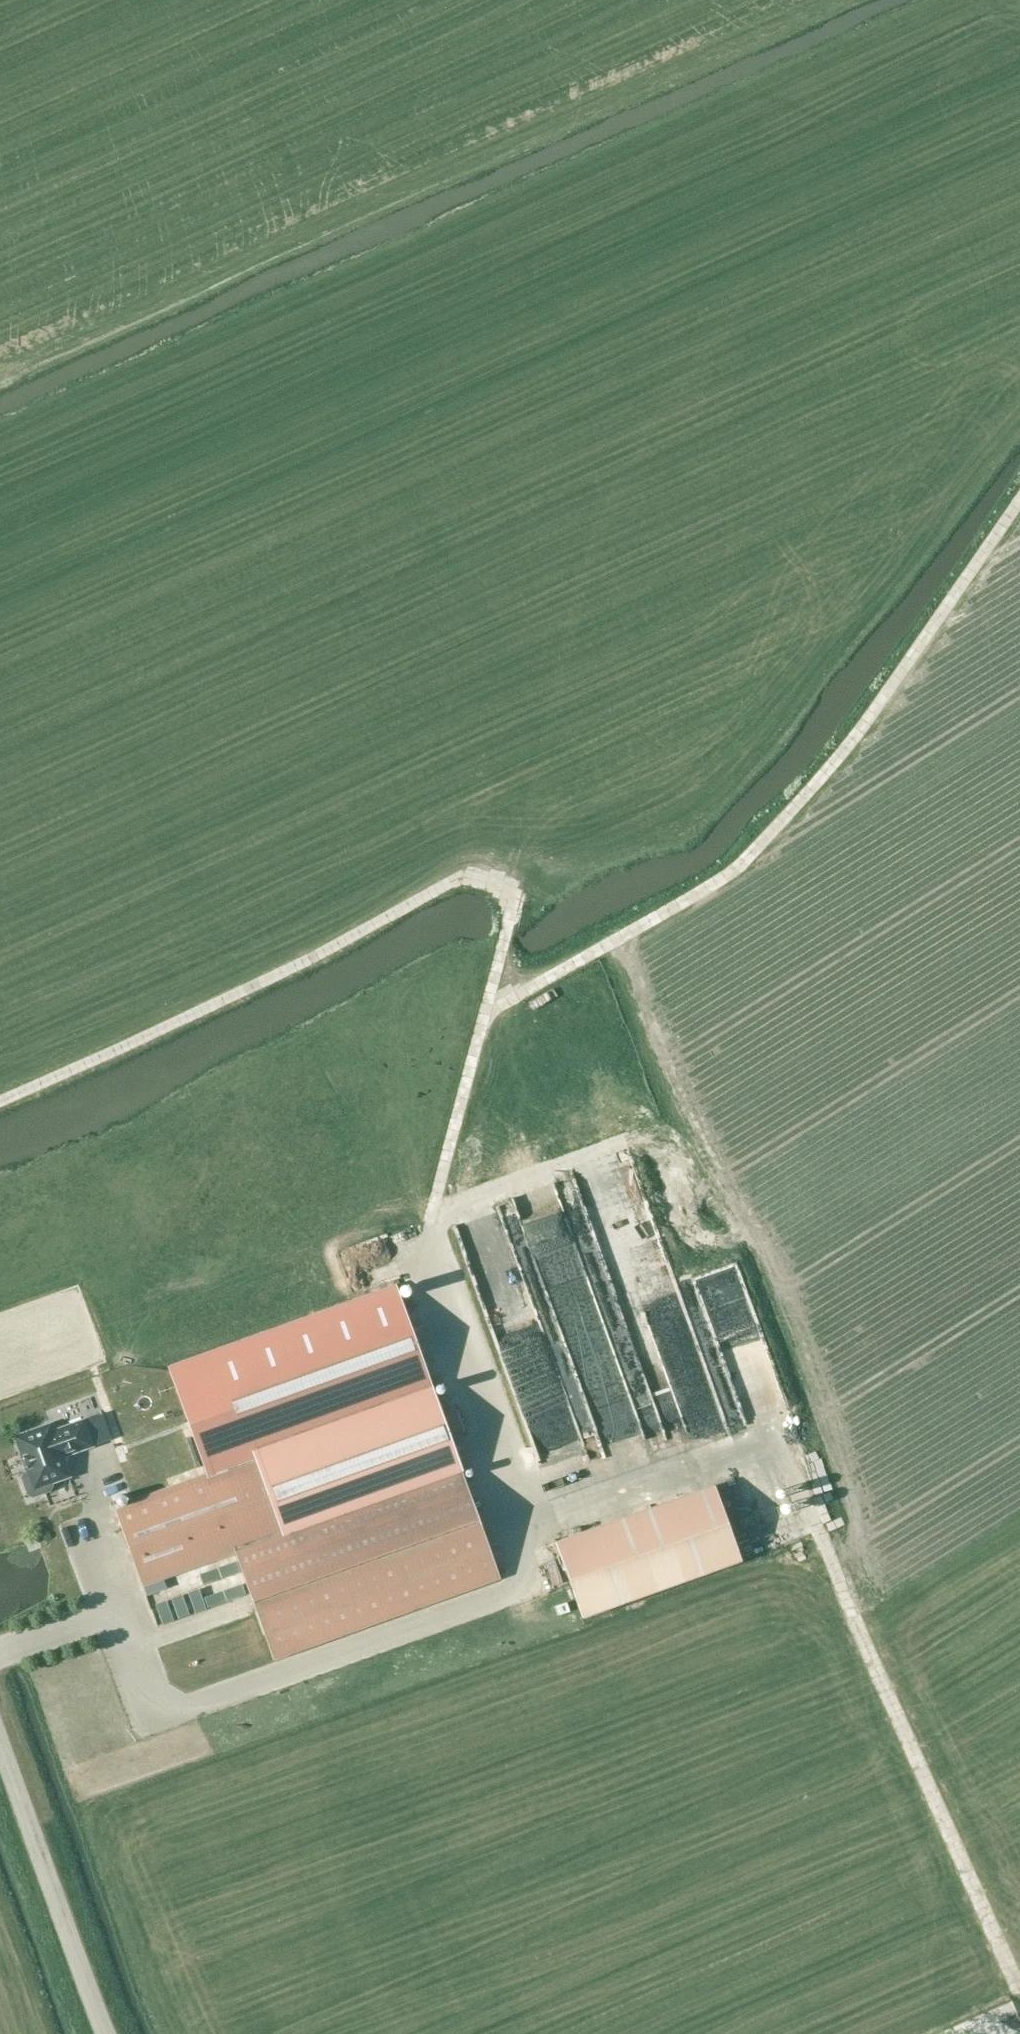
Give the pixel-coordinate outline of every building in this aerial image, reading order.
[(500,1576),(398,1289),(171,1371),(209,1477),(116,1510),(142,1583),(235,1550),(273,1657),(500,1576)] [(34,1496),(50,1490),(52,1486),(51,1482),(69,1476),(64,1464),(69,1455),(94,1446),(85,1420),(53,1431),(51,1425),(17,1438),(28,1469),(23,1478),(29,1494),(34,1496)] [(713,1486),(556,1542),(583,1618),(740,1561),(713,1486)] [(124,1495),(122,1495),(121,1495),(119,1495),(118,1496),(118,1497),(117,1499),(117,1500),(118,1502),(119,1503),(120,1504),(121,1504),(122,1505),(124,1504),(125,1504),(126,1502),(127,1501),(127,1500),(127,1497),(126,1496),(124,1495)] [(21,1602),(6,1558),(0,1560),(0,1609),(21,1602)]
